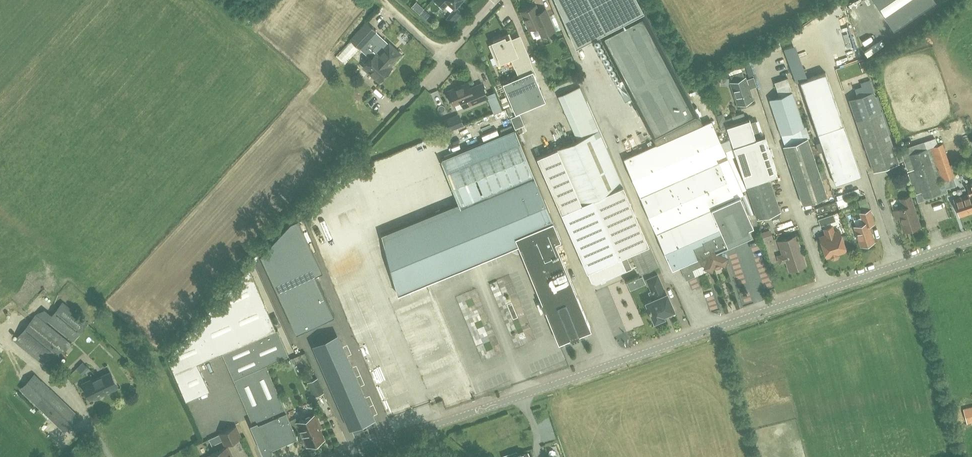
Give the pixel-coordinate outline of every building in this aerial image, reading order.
[(462,0),(435,0),(443,8),(449,2),(455,7),(462,0)] [(576,46),(598,34),(656,145),(624,159),(640,195),(673,269),(680,266),(686,279),(687,279),(695,275),(692,269),(704,264),(706,267),(710,269),(713,267),(717,269),(721,267),(722,263),(726,262),(727,258),(726,254),(724,253),(722,253),(721,253),(719,248),(724,247),(735,242),(751,234),(748,228),(753,226),(751,222),(740,195),(743,194),(724,151),(733,147),(730,138),(720,142),(711,120),(703,124),(643,10),(638,0),(556,0),(576,46)] [(894,29),(936,0),(935,0),(874,0),(894,29)] [(536,5),(521,11),(529,30),(537,26),(542,36),(555,30),(546,8),(539,12),(536,5)] [(453,24),(463,13),(457,7),(446,18),(453,24)] [(366,20),(354,33),(350,37),(372,57),(376,53),(372,49),(377,43),(371,38),(378,31),(366,20)] [(511,56),(520,76),(503,83),(516,113),(546,101),(535,75),(535,74),(520,37),(511,40),(510,38),(506,40),(504,37),(502,38),(501,36),(493,40),(494,41),(493,42),(494,44),(490,45),(496,57),(503,54),(505,59),(511,56)] [(378,55),(390,66),(401,54),(389,43),(378,55)] [(391,67),(390,66),(378,55),(376,53),(372,57),(363,66),(379,81),(381,79),(383,80),(387,76),(386,73),(391,67)] [(800,70),(808,69),(807,60),(798,62),(800,70)] [(861,175),(843,124),(826,72),(800,81),(818,133),(835,184),(861,175)] [(753,99),(746,77),(730,82),(738,104),(753,99)] [(779,96),(770,99),(781,133),(803,126),(788,77),(775,81),(779,96)] [(468,82),(462,85),(448,91),(454,105),(461,101),(464,107),(488,97),(482,83),(471,88),(468,82)] [(659,266),(649,245),(579,87),(558,96),(577,140),(558,148),(537,157),(587,272),(588,271),(593,281),(596,283),(626,270),(620,257),(631,252),(641,274),(659,266)] [(899,162),(881,110),(876,95),(872,91),(849,99),(874,171),(899,162)] [(749,118),(726,125),(730,138),(733,147),(746,184),(769,176),(778,173),(765,134),(755,137),(749,118)] [(559,342),(571,338),(571,340),(580,336),(579,334),(591,329),(555,242),(560,240),(515,129),(441,159),(441,161),(442,161),(459,203),(381,234),(398,295),(519,245),(523,253),(522,253),(559,342)] [(827,195),(808,137),(783,146),(803,204),(827,195)] [(954,177),(942,143),(931,147),(943,181),(954,177)] [(926,148),(909,154),(914,168),(907,171),(915,194),(922,191),(924,197),(941,191),(926,148)] [(769,176),(746,184),(757,219),(770,214),(770,215),(771,216),(771,217),(772,217),(773,218),(774,218),(775,218),(776,218),(777,217),(778,217),(779,217),(779,216),(780,215),(780,214),(780,213),(780,212),(780,211),(769,176)] [(970,193),(954,199),(960,216),(971,212),(971,183),(967,184),(970,193)] [(904,231),(920,226),(915,212),(916,212),(910,195),(902,198),(905,207),(893,210),(896,218),(900,217),(904,231)] [(869,224),(874,222),(870,209),(860,212),(864,223),(855,226),(861,245),(874,241),(869,224)] [(827,256),(831,255),(831,257),(834,258),(837,257),(838,255),(838,253),(846,250),(839,230),(834,232),(832,226),(824,229),(826,234),(820,236),(827,256)] [(772,237),(769,230),(761,233),(764,240),(772,237)] [(790,269),(805,264),(796,236),(779,241),(783,252),(784,251),(790,269)] [(344,262),(332,266),(334,271),(346,267),(344,262)] [(222,352),(276,329),(249,266),(167,355),(186,400),(210,390),(197,363),(222,352)] [(296,331),(334,314),(315,272),(277,290),(296,331)] [(655,298),(647,302),(650,308),(649,309),(650,311),(651,311),(651,312),(650,313),(653,320),(654,319),(655,321),(664,317),(662,314),(667,312),(668,312),(674,310),(672,305),(673,305),(670,299),(668,300),(665,292),(660,280),(658,274),(648,279),(647,279),(652,291),(655,298)] [(504,298),(513,296),(510,285),(501,287),(504,298)] [(473,292),(460,298),(469,317),(485,309),(481,301),(476,304),(473,298),(482,294),(480,289),(473,292)] [(521,293),(514,295),(521,315),(528,313),(521,293)] [(347,313),(353,313),(353,300),(362,300),(362,295),(347,296),(347,313)] [(73,341),(88,322),(63,301),(48,320),(73,341)] [(512,307),(505,310),(509,321),(516,319),(512,307)] [(50,369),(72,343),(36,313),(14,340),(50,369)] [(277,328),(276,329),(222,352),(253,425),(254,425),(265,451),(266,452),(268,452),(270,451),(269,448),(298,436),(297,434),(296,434),(266,364),(289,354),(277,328)] [(343,349),(320,360),(351,427),(357,424),(358,426),(368,422),(367,419),(374,416),(343,349)] [(487,360),(497,356),(495,351),(485,355),(487,360)] [(19,388),(23,392),(64,432),(80,416),(36,371),(19,388)] [(111,372),(97,378),(96,377),(83,384),(90,399),(105,392),(105,393),(118,387),(111,372)] [(433,391),(454,382),(452,376),(442,380),(441,377),(429,383),(433,391)] [(317,378),(307,382),(314,397),(324,392),(318,378),(317,378)] [(971,421),(971,407),(964,409),(967,423),(971,421)] [(323,438),(317,423),(319,422),(315,414),(297,422),(307,445),(323,438)] [(213,441),(221,437),(225,444),(241,437),(236,426),(211,438),(213,441)] [(209,455),(210,456),(233,456),(228,446),(218,450),(209,455)]
